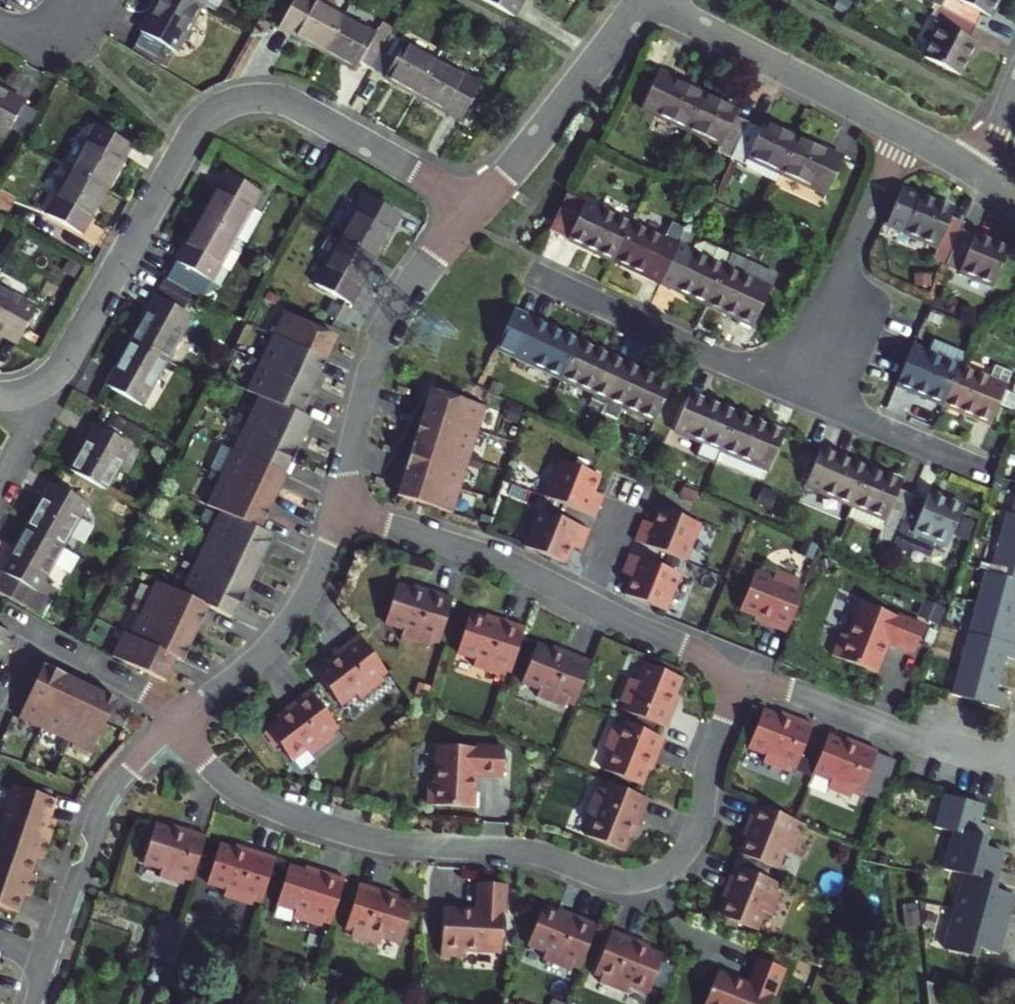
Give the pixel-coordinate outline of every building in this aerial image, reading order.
[(200,8),(187,0),(160,0),(142,32),(176,51),(200,8)] [(325,51),(345,16),(317,0),(296,0),(281,26),(325,51)] [(514,17),(524,0),(484,0),(514,17)] [(977,26),(983,14),(991,17),(999,0),(946,0),(942,8),(977,26)] [(925,57),(961,75),(977,43),(970,40),(977,26),(942,8),(935,22),(941,25),(925,57)] [(376,34),(345,16),(325,51),(357,69),(361,63),(373,70),(392,35),(380,28),(376,34)] [(373,70),(380,75),(400,39),(392,35),(373,70)] [(400,39),(380,75),(417,95),(437,60),(400,39)] [(481,84),(437,60),(417,95),(461,120),(481,84)] [(688,129),(704,93),(659,72),(642,107),(688,129)] [(4,137),(24,103),(0,89),(0,135),(4,137)] [(731,158),(748,123),(734,116),(738,109),(704,93),(688,129),(720,144),(716,152),(731,158)] [(781,174),(798,138),(764,122),(761,129),(748,123),(731,158),(748,167),(747,169),(776,183),(781,174)] [(96,126),(71,169),(105,188),(130,145),(96,126)] [(798,138),(781,174),(826,195),(843,159),(798,138)] [(105,188),(71,169),(46,213),(80,233),(105,188)] [(225,175),(200,220),(235,238),(246,243),(262,215),(251,208),(259,194),(225,175)] [(963,228),(966,221),(952,215),(955,209),(922,195),(906,232),(938,245),(935,252),(950,258),(963,228)] [(365,196),(341,240),(376,260),(400,216),(365,196)] [(615,261),(631,225),(567,197),(551,231),(615,261)] [(210,283),(235,238),(200,220),(175,263),(210,283)] [(681,238),(684,232),(671,227),(664,239),(631,225),(615,261),(661,282),(681,238)] [(950,258),(947,265),(993,285),(1009,248),(963,228),(950,258)] [(681,238),(661,282),(707,303),(724,268),(721,266),(726,253),(704,243),(695,245),(681,238)] [(351,304),(376,260),(341,240),(316,284),(351,304)] [(724,268),(707,303),(754,325),(770,290),(777,275),(730,254),(724,268)] [(0,288),(0,334),(16,343),(36,308),(0,288)] [(157,296),(132,340),(166,360),(191,315),(157,296)] [(111,656),(118,659),(165,681),(175,659),(183,661),(194,638),(191,636),(193,630),(197,632),(208,608),(233,620),(244,597),(240,595),(243,590),(246,592),(258,567),(255,566),(258,560),(261,562),(273,537),(260,531),(272,505),(269,504),(271,498),(275,500),(298,451),(295,449),(298,443),(301,445),(313,420),(301,415),(313,390),(310,389),(312,383),(315,385),(338,337),(286,311),(248,389),(260,395),(208,504),(221,510),(182,592),(157,579),(144,607),(130,636),(123,632),(111,656)] [(561,379),(579,343),(533,321),(516,358),(561,379)] [(107,383),(143,403),(166,360),(132,340),(107,383)] [(590,399),(605,406),(625,364),(579,343),(561,379),(593,394),(590,399)] [(897,384),(945,404),(960,368),(912,347),(897,384)] [(655,422),(672,386),(625,364),(605,406),(619,413),(622,406),(655,422)] [(1006,387),(960,368),(945,404),(991,423),(1006,387)] [(106,386),(96,403),(119,416),(129,399),(106,386)] [(413,447),(398,496),(454,513),(487,409),(430,391),(415,441),(418,443),(416,448),(413,447)] [(723,449),(738,415),(691,394),(677,430),(723,449)] [(723,449),(718,461),(762,479),(766,469),(770,471),(784,435),(738,415),(723,449)] [(91,436),(72,470),(107,490),(126,455),(91,436)] [(853,506),(868,470),(821,451),(807,487),(853,506)] [(545,497),(596,518),(602,503),(592,499),(595,492),(601,476),(560,459),(545,497)] [(897,533),(913,496),(899,491),(902,484),(868,470),(853,506),(848,517),(896,537),(897,533)] [(88,502),(53,482),(27,528),(63,547),(88,502)] [(595,492),(592,499),(602,503),(605,496),(595,492)] [(913,496),(897,533),(912,539),(915,531),(948,544),(962,508),(927,495),(925,501),(913,496)] [(1014,630),(1014,627),(1014,502),(1011,514),(1008,513),(990,574),(986,573),(954,693),(1005,707),(1009,693),(998,690),(1007,656),(1014,658),(1014,630)] [(641,527),(635,541),(686,562),(701,524),(660,507),(654,524),(651,531),(641,527)] [(526,547),(567,563),(573,547),(576,539),(586,543),(591,530),(540,509),(526,547)] [(644,520),(641,527),(651,531),(654,524),(644,520)] [(63,547),(27,528),(3,571),(38,591),(63,547)] [(576,539),(573,547),(583,551),(586,543),(576,539)] [(682,574),(631,553),(625,567),(635,571),(632,578),(626,595),(667,611),(682,574)] [(625,567),(622,574),(632,578),(635,571),(625,567)] [(756,572),(741,610),(757,616),(770,621),(768,625),(788,633),(806,588),(799,585),(800,580),(777,571),(774,579),(756,572)] [(432,642),(440,644),(455,598),(425,589),(424,593),(413,590),(398,585),(386,624),(405,630),(402,637),(431,646),(432,642)] [(841,633),(833,655),(877,673),(889,642),(915,652),(926,626),(898,615),(898,617),(862,602),(848,636),(841,633)] [(504,672),(512,674),(527,627),(497,619),(496,623),(485,620),(470,615),(458,654),(477,660),(474,667),(503,676),(504,672)] [(757,616),(756,620),(768,625),(770,621),(757,616)] [(15,637),(0,630),(0,669),(15,637)] [(383,678),(389,674),(360,635),(335,654),(338,657),(329,664),(316,674),(341,706),(357,694),(362,700),(386,682),(383,678)] [(568,704),(575,707),(593,661),(565,650),(563,654),(553,650),(538,644),(523,682),(541,689),(538,697),(566,708),(568,704)] [(563,654),(565,650),(554,646),(553,650),(563,654)] [(335,654),(326,661),(329,664),(338,657),(335,654)] [(623,710),(668,728),(676,709),(672,707),(676,697),(683,678),(645,663),(638,681),(630,678),(621,701),(625,703),(623,710)] [(43,665),(18,718),(92,753),(117,699),(93,688),(91,691),(86,688),(88,686),(43,665)] [(334,734),(340,730),(311,691),(286,710),(289,714),(280,721),(268,730),(293,762),(308,750),(313,757),(337,738),(334,734)] [(672,707),(676,709),(680,698),(676,697),(672,707)] [(278,717),(280,721),(289,714),(286,710),(278,717)] [(796,770),(814,725),(795,717),(793,721),(783,717),(764,710),(749,747),(767,755),(764,763),(787,772),(789,767),(796,770)] [(783,717),(793,721),(795,717),(784,713),(783,717)] [(643,786),(650,767),(654,756),(658,758),(666,739),(621,720),(618,728),(613,726),(604,749),(612,752),(605,771),(643,786)] [(879,750),(860,743),(858,747),(848,743),(829,735),(814,773),(832,781),(829,788),(852,798),(854,793),(861,796),(879,750)] [(849,738),(848,743),(858,747),(860,743),(849,738)] [(428,782),(427,806),(474,808),(476,775),(504,777),(505,748),(476,746),(476,748),(437,746),(436,782),(428,782)] [(658,758),(654,756),(650,767),(654,769),(658,758)] [(639,827),(650,799),(605,781),(602,789),(598,787),(586,815),(594,818),(587,836),(624,851),(630,836),(634,826),(639,827)] [(14,786),(1,824),(50,840),(57,821),(50,818),(56,800),(14,786)] [(985,805),(945,794),(937,824),(957,829),(948,866),(967,871),(946,949),(977,957),(980,947),(999,952),(1014,894),(995,889),(1004,852),(985,847),(991,825),(980,822),(985,805)] [(801,822),(756,804),(748,824),(752,825),(748,836),(741,854),(779,870),(786,851),(794,855),(803,831),(798,829),(801,822)] [(31,874),(37,857),(44,859),(50,840),(1,824),(0,827),(0,864),(31,874)] [(752,825),(748,824),(744,834),(748,836),(752,825)] [(208,836),(187,830),(186,834),(175,831),(156,825),(144,864),(163,869),(160,877),(184,884),(186,880),(193,882),(208,836)] [(639,827),(634,826),(630,836),(635,838),(639,827)] [(227,890),(225,897),(254,906),(255,902),(262,904),(277,858),(248,848),(247,853),(236,849),(221,845),(209,884),(227,890)] [(17,912),(24,894),(31,896),(37,877),(31,874),(0,864),(0,906),(17,912)] [(346,879),(318,870),(316,874),(306,871),(290,866),(278,905),(297,911),(294,918),(323,927),(324,923),(332,926),(346,879)] [(782,884),(737,866),(729,886),(733,887),(729,898),(721,916),(759,932),(767,913),(775,916),(784,893),(779,891),(782,884)] [(390,893),(361,883),(346,930),(354,933),(353,937),(381,946),(384,938),(402,944),(414,905),(399,900),(388,897),(390,893)] [(508,885),(479,884),(478,911),(445,910),(442,957),(466,958),(466,951),(503,953),(505,914),(506,915),(508,885)] [(733,887),(729,886),(724,896),(729,898),(733,887)] [(547,953),(543,960),(571,971),(573,967),(581,970),(599,925),(571,913),(569,918),(559,913),(544,907),(528,945),(547,953)] [(559,913),(569,918),(571,913),(560,909),(559,913)] [(174,924),(164,954),(176,958),(185,928),(174,924)] [(613,930),(594,976),(602,979),(600,983),(628,994),(631,987),(650,994),(665,956),(650,950),(639,946),(641,942),(613,930)] [(639,946),(650,950),(651,946),(641,942),(639,946)] [(758,957),(748,983),(717,970),(703,1003),(768,1003),(772,994),(774,995),(785,968),(758,957)] [(281,979),(291,982),(296,967),(287,964),(281,979)] [(931,983),(933,1003),(947,1003),(946,986),(931,983)] [(975,994),(972,1003),(999,1003),(1000,1001),(975,994)] [(343,995),(340,1003),(357,1003),(359,1000),(343,995)]
